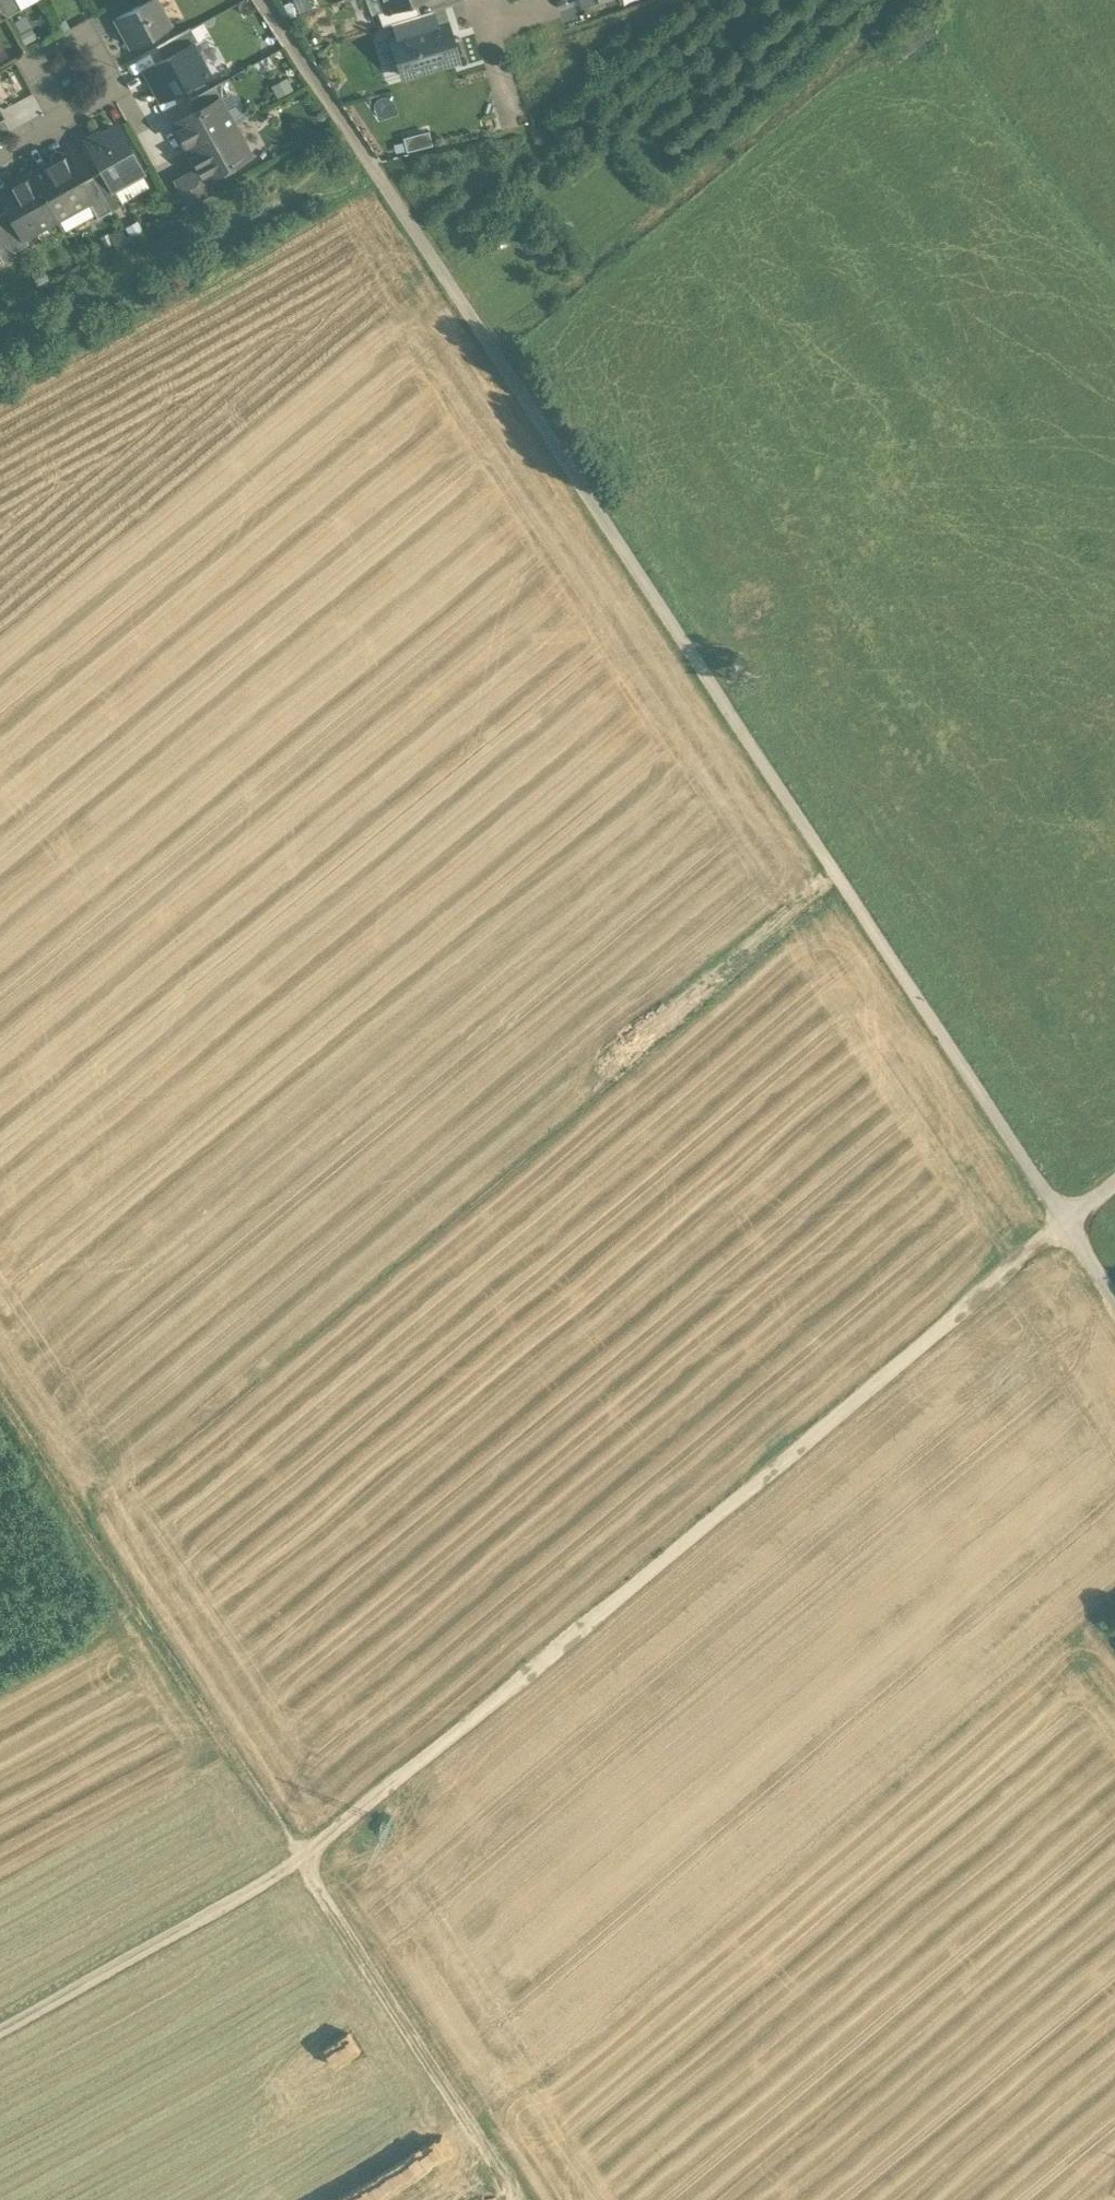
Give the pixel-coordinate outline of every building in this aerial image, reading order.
[(7,17),(20,10),(14,0),(0,0),(0,4),(7,17)] [(154,0),(149,0),(138,6),(115,19),(130,47),(168,26),(154,0)] [(385,10),(385,11),(414,1),(415,0),(381,0),(385,10)] [(414,1),(385,11),(385,10),(376,13),(381,26),(393,23),(419,15),(414,1)] [(419,15),(393,23),(398,39),(435,28),(430,12),(419,15)] [(398,39),(391,41),(402,77),(456,61),(446,25),(398,39)] [(164,58),(191,44),(196,41),(191,30),(158,47),(164,58)] [(164,58),(143,70),(160,100),(181,89),(208,74),(191,44),(164,58)] [(187,100),(214,85),(208,74),(181,89),(187,100)] [(214,85),(187,100),(193,112),(218,98),(219,99),(226,95),(220,83),(214,85)] [(193,112),(172,124),(187,150),(233,125),(219,99),(218,98),(193,112)] [(10,131),(3,119),(0,121),(0,137),(10,131)] [(233,125),(187,150),(197,168),(203,180),(204,179),(249,155),(233,125)] [(404,150),(433,143),(429,127),(400,135),(404,150)] [(139,172),(115,129),(88,143),(103,171),(112,187),(139,172)] [(65,156),(30,175),(55,219),(87,201),(89,200),(80,183),(65,156)] [(197,168),(174,181),(187,204),(211,191),(204,179),(203,180),(197,168)] [(112,187),(103,171),(92,177),(110,211),(122,204),(112,187)] [(0,192),(0,197),(7,210),(22,237),(23,237),(55,219),(30,175),(0,192)] [(110,211),(92,177),(80,183),(89,200),(87,201),(97,218),(110,211)] [(7,210),(0,214),(0,230),(13,252),(27,244),(23,237),(22,237),(7,210)] [(0,230),(0,259),(2,263),(15,256),(13,252),(0,230)]
